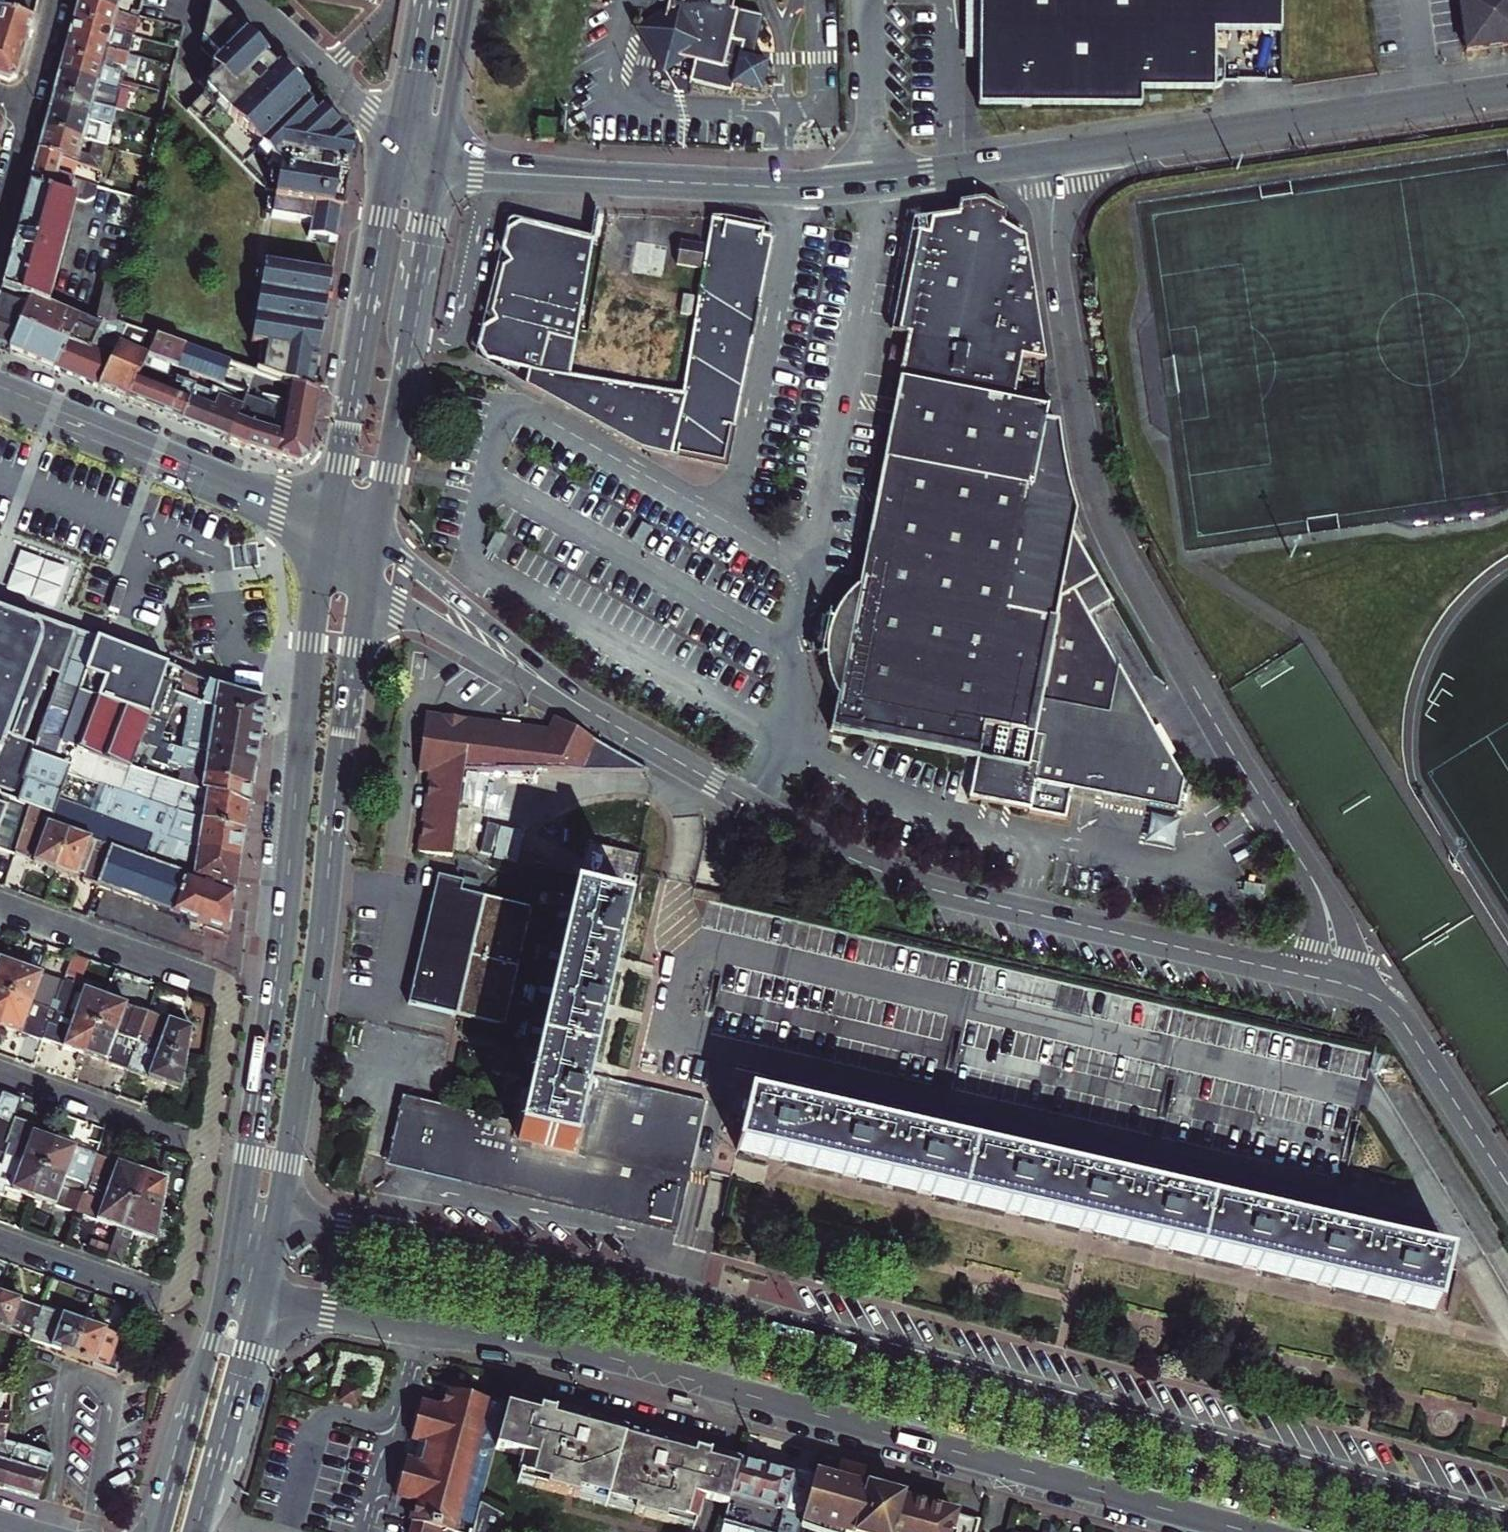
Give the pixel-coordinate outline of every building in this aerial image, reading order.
[(79,2),(119,13),(122,0),(80,0),(79,2)] [(139,12),(142,0),(141,0),(129,0),(127,9),(132,10),(139,12)] [(729,10),(732,0),(666,0),(664,7),(664,9),(662,9),(657,25),(659,26),(652,50),(682,59),(689,61),(683,81),(724,94),(726,87),(754,95),(763,66),(735,58),(739,45),(726,41),(734,12),(729,10)] [(1142,93),(1214,93),(1214,89),(1217,89),(1221,87),(1222,84),(1222,56),(1220,53),(1218,52),(1214,50),(1214,35),(1280,34),(1281,0),(978,0),(978,5),(964,5),(965,63),(978,63),(979,109),(979,111),(1141,112),(1142,93)] [(1464,52),(1507,46),(1507,0),(1457,0),(1464,52)] [(119,13),(79,2),(74,21),(114,32),(119,13)] [(352,147),(210,4),(202,40),(206,45),(202,49),(215,66),(199,82),(207,92),(188,111),(266,190),(276,193),(272,218),(310,225),(309,239),(336,245),(352,147)] [(664,7),(632,24),(657,72),(682,59),(652,50),(659,26),(657,25),(662,9),(664,9),(664,7)] [(27,41),(33,20),(0,11),(0,33),(27,41)] [(119,13),(114,32),(120,34),(123,21),(129,22),(131,16),(119,13)] [(120,34),(133,37),(137,18),(131,16),(129,22),(123,21),(120,34)] [(74,21),(69,40),(109,50),(114,32),(74,21)] [(27,41),(0,33),(0,78),(8,81),(17,76),(27,41)] [(69,40),(64,57),(104,68),(109,50),(69,40)] [(109,50),(104,68),(110,69),(114,70),(117,59),(120,60),(122,54),(109,50)] [(64,57),(59,75),(100,86),(104,68),(64,57)] [(117,59),(114,70),(124,73),(127,61),(120,60),(117,59)] [(110,69),(105,88),(113,90),(114,84),(121,86),(124,73),(114,70),(110,69)] [(100,86),(59,75),(54,94),(94,105),(103,107),(115,110),(120,91),(113,90),(105,88),(100,86)] [(54,94),(49,112),(90,123),(94,105),(54,94)] [(98,125),(100,119),(103,107),(94,105),(90,123),(98,125)] [(49,112),(45,130),(85,141),(90,123),(49,112)] [(98,125),(104,127),(111,128),(112,122),(100,119),(98,125)] [(85,141),(45,130),(39,151),(63,158),(79,162),(85,141)] [(94,143),(96,143),(106,147),(109,135),(103,133),(97,131),(94,143)] [(130,135),(97,276),(105,279),(121,284),(122,281),(127,260),(141,198),(155,140),(130,135)] [(96,160),(103,162),(106,147),(96,143),(91,159),(96,160)] [(59,173),(63,158),(39,151),(30,185),(33,186),(77,200),(93,205),(98,183),(59,173)] [(30,185),(1,288),(30,300),(9,351),(39,364),(55,371),(67,341),(89,350),(97,330),(100,325),(49,303),(77,200),(33,186),(30,185)] [(902,362),(900,371),(1014,393),(1021,356),(1043,361),(1026,240),(1001,224),(1003,214),(980,203),(962,204),(959,217),(932,221),(930,235),(914,232),(899,318),(896,332),(910,335),(906,352),(893,350),(891,360),(902,362)] [(689,394),(736,402),(767,235),(769,226),(726,220),(712,219),(682,392),(689,394)] [(679,445),(680,444),(689,394),(682,392),(570,373),(577,332),(592,244),(507,234),(502,255),(507,263),(499,268),(487,316),(494,327),(483,334),(479,350),(489,365),(533,374),(554,378),(553,388),(649,438),(679,445)] [(767,235),(736,402),(746,403),(781,238),(767,235)] [(703,246),(678,242),(674,264),(699,268),(703,246)] [(311,392),(330,275),(265,264),(251,344),(266,348),(262,376),(288,384),(311,392)] [(102,320),(112,323),(121,284),(105,279),(96,318),(102,320)] [(30,300),(1,288),(0,292),(0,347),(9,351),(30,300)] [(67,341),(55,371),(99,389),(118,344),(119,340),(97,330),(89,350),(67,341)] [(184,348),(183,348),(164,341),(159,340),(156,339),(147,358),(177,369),(184,348)] [(118,344),(99,389),(127,402),(137,381),(143,367),(145,363),(121,352),(123,346),(118,344)] [(184,348),(177,369),(222,384),(229,364),(184,348)] [(1088,615),(1112,602),(1076,535),(1074,535),(1077,513),(1067,485),(1061,455),(1056,426),(1044,423),(1049,400),(1014,393),(900,371),(897,387),(896,387),(854,586),(856,586),(856,587),(835,695),(834,697),(836,697),(829,732),(975,761),(967,801),(979,803),(987,805),(1027,813),(1027,815),(1064,822),(1070,793),(1142,806),(1175,813),(1181,783),(1088,615)] [(554,378),(533,374),(530,387),(646,449),(677,458),(679,445),(649,438),(553,388),(554,378)] [(165,392),(137,381),(127,402),(180,422),(194,387),(170,378),(165,392)] [(236,420),(228,441),(248,449),(298,463),(308,457),(318,395),(311,392),(288,384),(285,403),(282,422),(262,415),(266,399),(246,392),(236,420)] [(194,387),(180,422),(191,426),(222,439),(230,417),(235,403),(194,387)] [(689,394),(680,444),(726,452),(736,402),(689,394)] [(285,403),(266,399),(262,415),(282,422),(285,403)] [(726,452),(680,444),(679,445),(677,458),(734,469),(746,403),(736,402),(726,452)] [(230,417),(222,439),(228,441),(236,420),(230,417)] [(832,690),(835,695),(856,587),(854,589),(849,593),(845,598),(842,603),(838,608),(835,613),(832,619),(830,624),(828,630),(827,636),(826,642),(825,648),(825,654),(825,660),(826,666),(827,672),(828,678),(830,684),(832,690)] [(13,797),(33,747),(22,743),(48,675),(59,679),(75,634),(38,620),(24,615),(8,609),(0,606),(0,791),(13,797)] [(43,725),(31,758),(69,772),(72,765),(78,748),(61,742),(79,691),(96,643),(75,634),(59,679),(53,695),(43,725)] [(96,643),(79,691),(151,713),(169,719),(175,699),(177,691),(175,691),(176,687),(159,681),(163,669),(96,643)] [(175,691),(177,691),(261,719),(264,702),(219,691),(163,669),(159,681),(176,687),(175,691)] [(151,713),(79,691),(61,742),(78,748),(112,760),(133,766),(137,756),(140,745),(151,713)] [(261,719),(177,691),(175,699),(188,705),(183,744),(254,768),(261,719)] [(431,712),(476,719),(476,717),(432,709),(431,712)] [(468,766),(657,774),(583,734),(561,721),(555,732),(521,727),(520,733),(510,731),(511,725),(476,719),(431,712),(422,764),(468,766)] [(158,751),(155,763),(169,768),(172,762),(181,765),(186,767),(250,788),(254,768),(183,744),(173,741),(163,738),(169,719),(151,713),(140,745),(158,751)] [(140,745),(137,756),(155,763),(158,751),(140,745)] [(112,760),(78,748),(72,765),(106,777),(112,760)] [(31,758),(16,803),(30,808),(51,816),(57,800),(68,774),(69,772),(31,758)] [(179,771),(181,765),(172,762),(169,768),(179,771)] [(453,853),(468,766),(422,764),(421,766),(433,769),(419,847),(453,853)] [(180,783),(185,784),(248,806),(250,788),(186,767),(180,783)] [(248,806),(185,784),(176,812),(243,835),(248,806)] [(120,822),(175,842),(238,865),(243,835),(176,812),(130,795),(120,822)] [(22,831),(26,821),(27,818),(0,808),(0,851),(13,856),(19,840),(22,841),(24,836),(18,834),(19,829),(22,831)] [(19,840),(13,856),(55,871),(69,833),(47,826),(51,816),(30,808),(27,818),(26,821),(22,831),(19,829),(18,834),(24,836),(22,841),(19,840)] [(1153,817),(1149,843),(1173,847),(1177,821),(1153,817)] [(110,848),(69,833),(55,871),(96,886),(110,848)] [(238,865),(175,842),(173,848),(178,850),(170,870),(234,893),(238,865)] [(590,843),(522,1125),(514,1162),(565,1174),(590,1075),(643,855),(590,843)] [(234,893),(170,870),(110,848),(96,886),(228,934),(234,893)] [(436,987),(460,992),(455,1016),(507,1028),(535,910),(483,898),(477,922),(453,916),(447,940),(442,963),(436,987)] [(442,963),(447,940),(439,938),(431,943),(429,954),(433,961),(442,963)] [(10,997),(20,969),(0,961),(0,994),(10,997)] [(10,997),(55,1013),(57,1009),(51,1007),(52,1003),(55,1004),(62,984),(42,977),(20,969),(10,997)] [(55,1013),(94,1028),(105,999),(62,984),(55,1004),(52,1003),(51,1007),(57,1009),(55,1013)] [(10,997),(0,994),(0,1025),(10,997)] [(55,1013),(10,997),(0,1025),(0,1026),(42,1041),(49,1021),(46,1020),(48,1016),(53,1018),(55,1013)] [(140,1035),(147,1014),(105,999),(94,1028),(140,1044),(141,1040),(136,1038),(137,1034),(140,1035)] [(84,1056),(94,1028),(55,1013),(53,1018),(48,1016),(46,1020),(49,1021),(42,1041),(84,1056)] [(140,1044),(185,1060),(190,1029),(147,1014),(140,1035),(137,1034),(136,1038),(141,1040),(140,1044)] [(139,1048),(140,1044),(94,1028),(84,1056),(127,1072),(134,1051),(131,1050),(133,1046),(139,1048)] [(180,1091),(185,1060),(140,1044),(139,1048),(133,1046),(131,1050),(134,1051),(127,1072),(180,1091)] [(397,1160),(395,1166),(674,1232),(676,1226),(705,1102),(590,1075),(565,1174),(514,1162),(522,1125),(486,1116),(411,1098),(397,1160)] [(2,1093),(0,1100),(0,1150),(5,1152),(7,1148),(4,1146),(14,1119),(21,1100),(2,1093)] [(1450,1260),(750,1097),(738,1149),(1438,1311),(1450,1260)] [(44,1170),(54,1141),(32,1133),(35,1126),(14,1119),(4,1146),(7,1148),(5,1152),(0,1150),(0,1155),(44,1170)] [(44,1170),(83,1184),(85,1180),(90,1182),(92,1178),(88,1177),(96,1156),(54,1141),(44,1170)] [(2,1196),(5,1189),(33,1199),(44,1170),(0,1155),(0,1160),(2,1161),(1,1165),(0,1165),(0,1195),(2,1196)] [(83,1184),(128,1201),(138,1171),(96,1156),(88,1177),(92,1178),(90,1182),(85,1180),(83,1184)] [(128,1201),(161,1213),(166,1181),(146,1175),(148,1171),(149,1169),(140,1166),(138,1171),(128,1201)] [(81,1190),(83,1184),(44,1170),(33,1199),(75,1214),(82,1195),(85,1196),(87,1191),(81,1190)] [(167,1177),(148,1171),(146,1175),(166,1181),(167,1177)] [(82,1195),(75,1214),(118,1229),(128,1201),(83,1184),(81,1190),(87,1191),(85,1196),(82,1195)] [(161,1213),(128,1201),(118,1229),(107,1260),(123,1265),(133,1235),(156,1243),(161,1213)] [(9,1333),(30,1340),(33,1330),(37,1331),(38,1327),(32,1324),(33,1320),(37,1321),(41,1310),(0,1295),(0,1329),(9,1332),(9,1333)] [(33,1330),(30,1340),(44,1345),(73,1355),(83,1326),(41,1310),(37,1321),(33,1320),(32,1324),(38,1327),(37,1331),(33,1330)] [(83,1326),(73,1355),(121,1374),(126,1341),(83,1326)] [(339,1385),(334,1401),(350,1406),(355,1390),(339,1385)] [(7,1394),(0,1393),(0,1488),(3,1489),(16,1447),(3,1445),(11,1416),(4,1417),(1,1416),(7,1394)] [(462,1501),(480,1438),(487,1414),(488,1409),(489,1405),(442,1393),(441,1397),(437,1412),(430,1411),(414,1406),(405,1438),(411,1440),(408,1452),(404,1464),(398,1462),(389,1495),(411,1501),(407,1514),(405,1523),(409,1524),(420,1527),(442,1531),(454,1531),(455,1527),(456,1523),(462,1501)] [(509,1406),(508,1406),(490,1401),(489,1405),(488,1409),(487,1414),(480,1438),(462,1501),(456,1523),(465,1525),(476,1528),(482,1505),(483,1505),(497,1453),(506,1418),(509,1406)] [(583,1496),(608,1503),(637,1511),(636,1517),(679,1527),(681,1521),(699,1526),(705,1503),(714,1505),(728,1509),(740,1464),(716,1458),(717,1453),(654,1437),(653,1442),(625,1435),(598,1428),(599,1424),(538,1409),(537,1413),(509,1406),(506,1418),(497,1453),(526,1461),(521,1481),(538,1486),(536,1493),(580,1504),(583,1496)] [(38,1499),(50,1458),(43,1457),(21,1448),(16,1447),(3,1489),(38,1499)] [(740,1464),(728,1509),(722,1531),(798,1531),(800,1524),(813,1477),(793,1472),(791,1478),(740,1464)] [(800,1524),(831,1531),(849,1531),(861,1491),(813,1477),(800,1524)] [(900,1501),(901,1499),(865,1489),(865,1492),(861,1491),(849,1531),(891,1531),(900,1501)] [(943,1513),(900,1501),(891,1531),(937,1531),(943,1513)] [(943,1513),(937,1531),(973,1531),(976,1522),(943,1513)] [(420,1527),(409,1524),(407,1531),(419,1531),(420,1527)]
